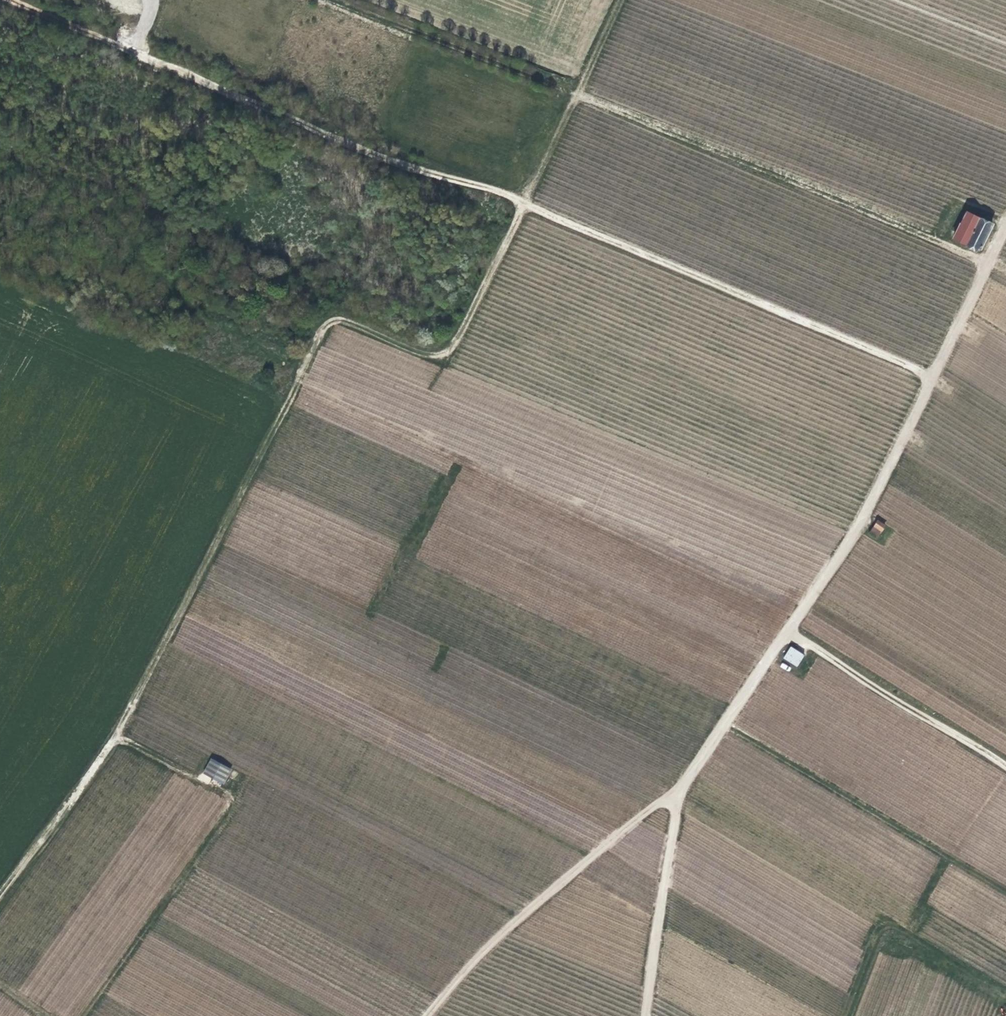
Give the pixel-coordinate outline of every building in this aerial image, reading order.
[(991,224),(963,212),(949,240),(977,253),(991,224)] [(878,520),(870,531),(878,537),(886,525),(878,520)] [(801,656),(788,650),(782,660),(795,668),(801,656)] [(236,780),(241,771),(223,761),(220,767),(212,763),(207,774),(224,782),(227,776),(236,780)] [(662,821),(650,816),(646,824),(656,830),(662,821)]
